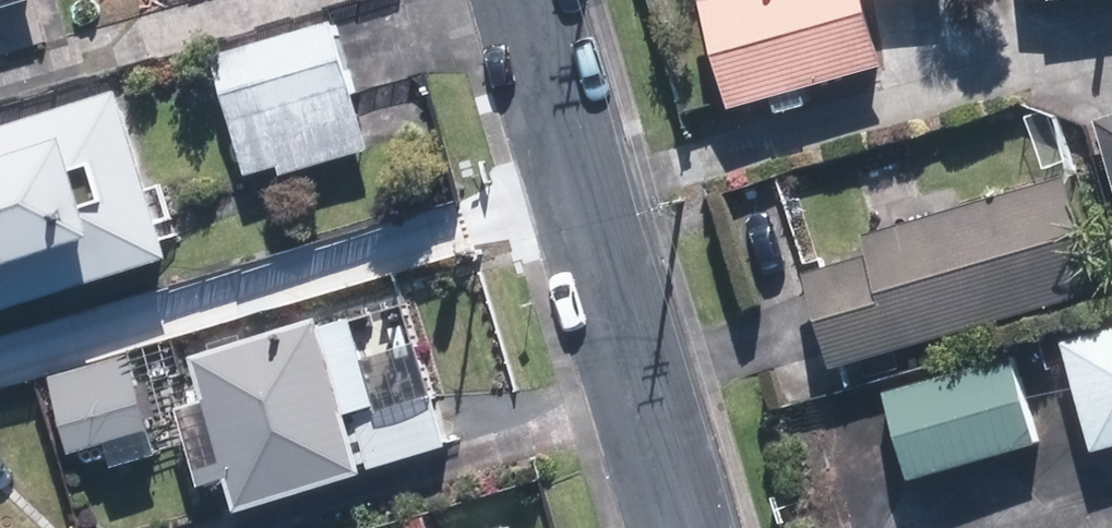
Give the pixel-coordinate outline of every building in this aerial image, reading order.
[(31,2),(30,0),(0,0),(0,11),(31,2)] [(729,113),(879,70),(859,0),(731,0),(699,9),(729,113)] [(325,28),(212,62),(246,176),(283,165),(285,174),(361,151),(325,28)] [(165,263),(110,96),(0,132),(0,316),(165,263)] [(1096,124),(1111,178),(1111,120),(1096,124)] [(804,277),(831,371),(1094,295),(1062,185),(861,243),(865,259),(804,277)] [(311,327),(191,363),(239,518),(359,482),(339,418),(373,408),(347,326),(314,336),(311,327)] [(1062,350),(1095,456),(1111,451),(1111,335),(1062,350)] [(49,383),(70,458),(148,436),(127,361),(49,383)] [(1006,361),(885,397),(910,480),(1031,445),(1006,361)]
